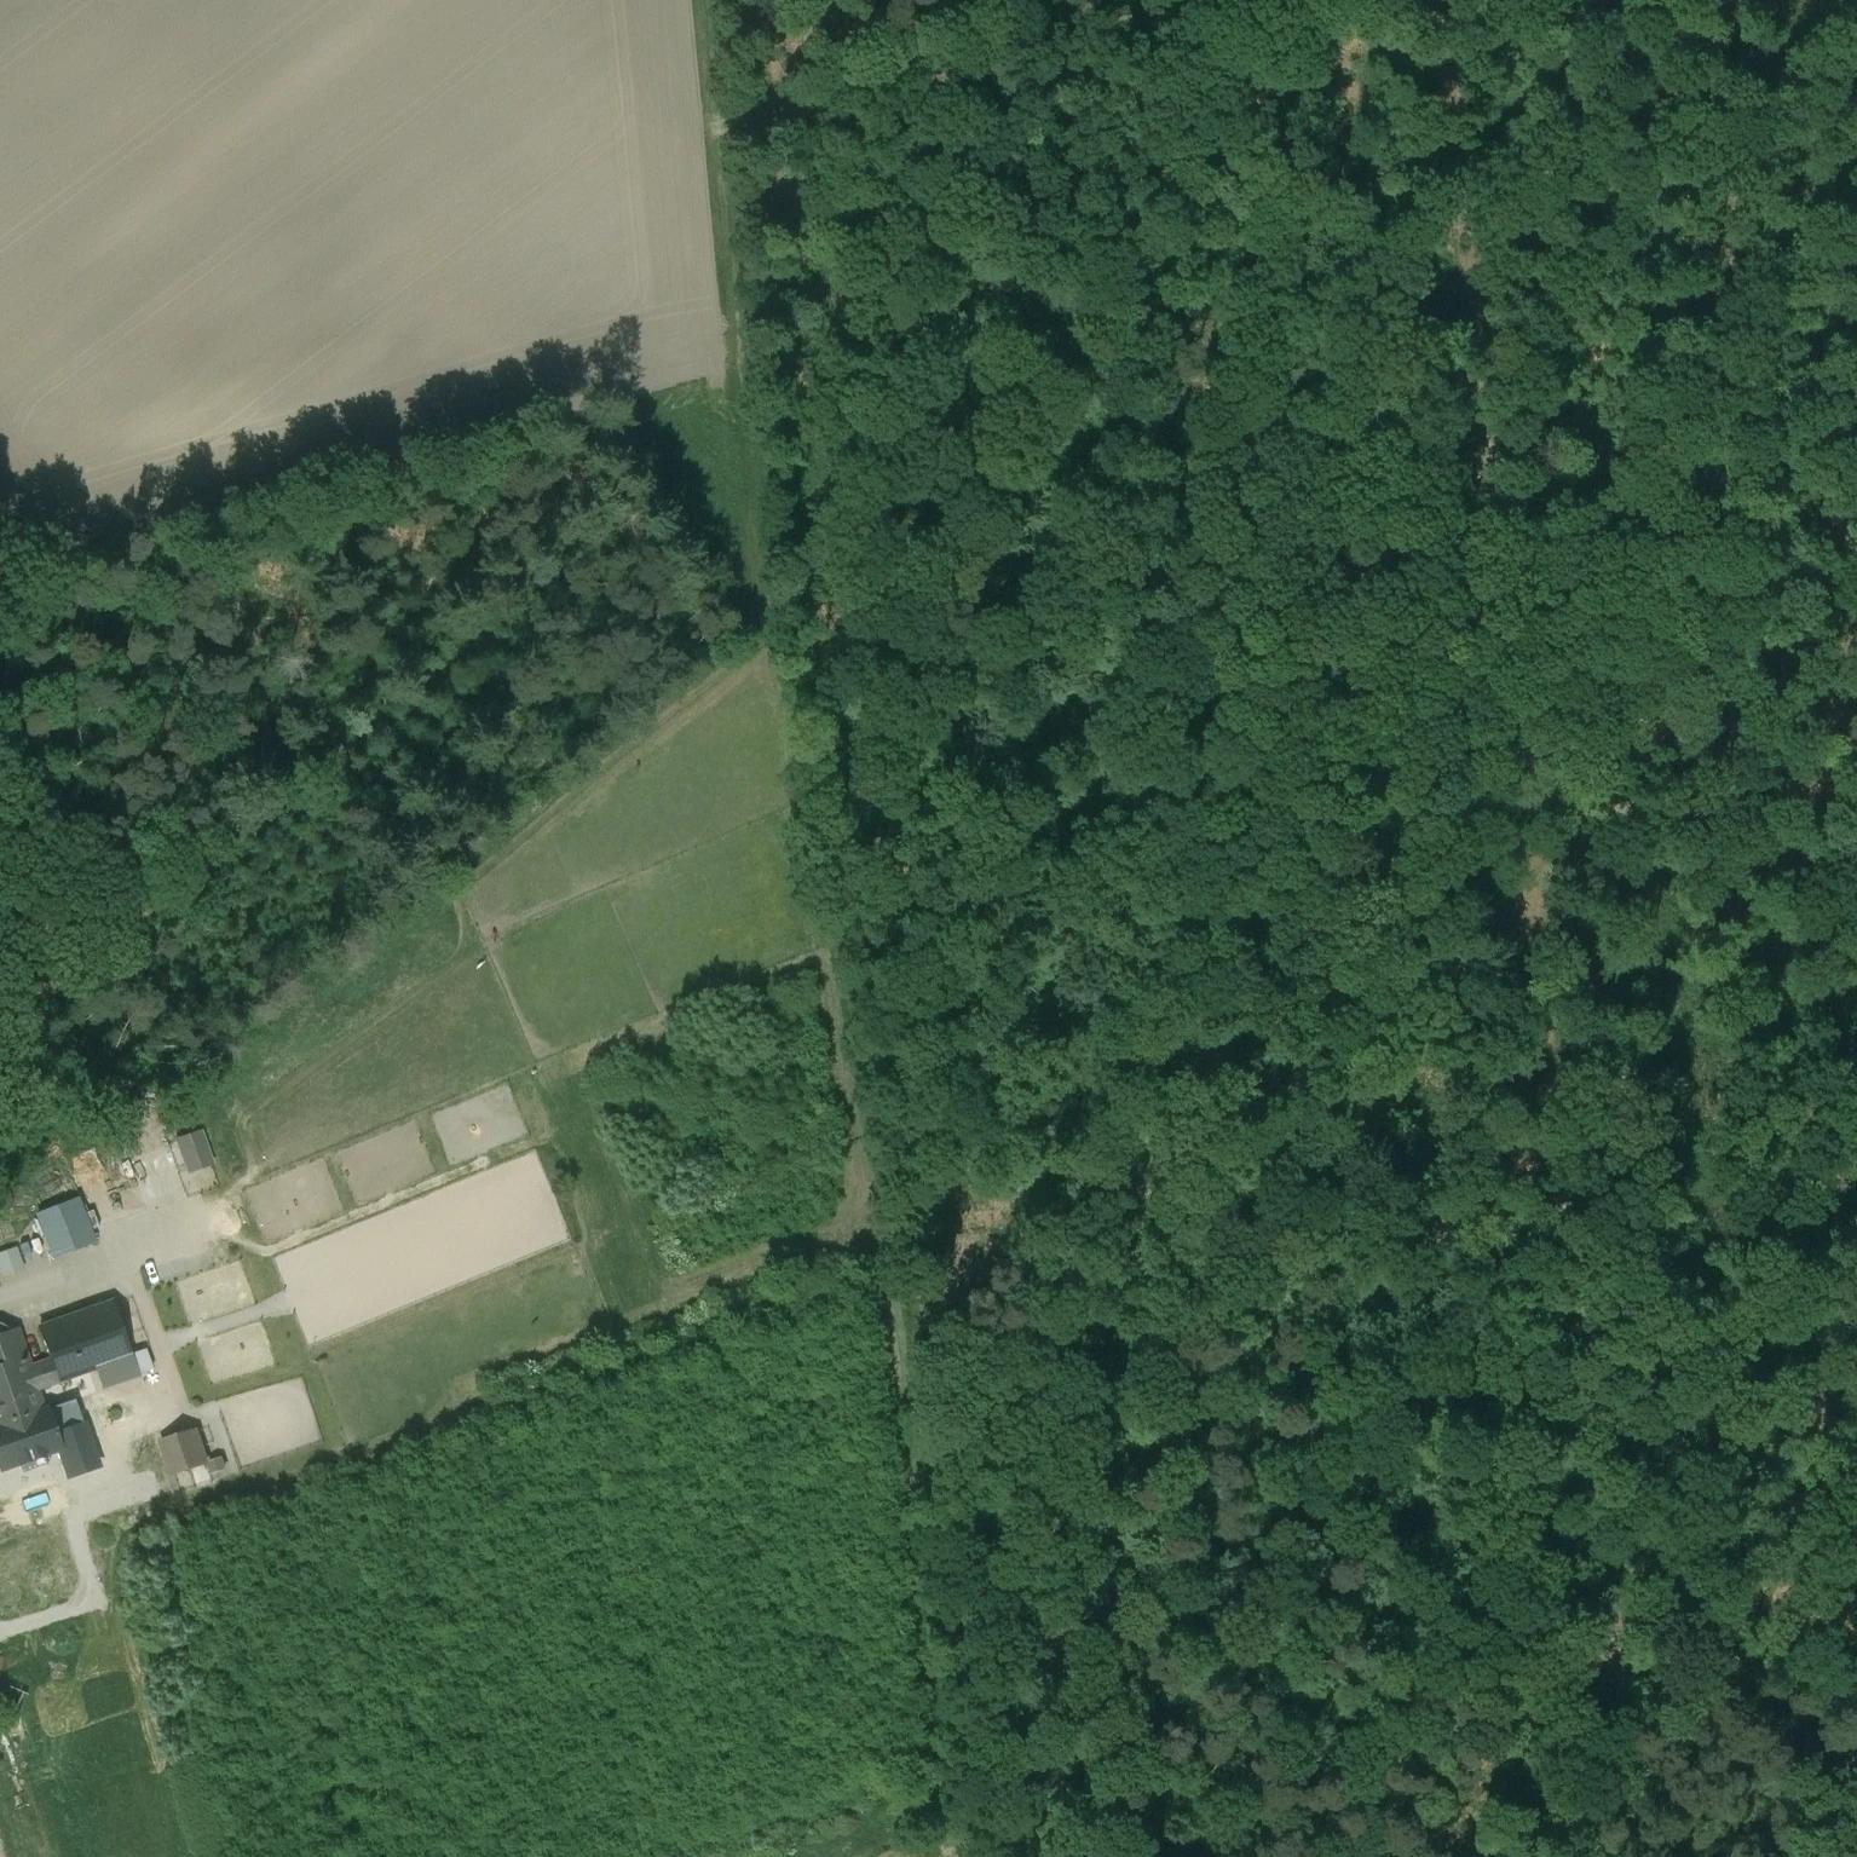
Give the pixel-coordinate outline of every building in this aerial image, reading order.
[(208,1138),(191,1141),(196,1164),(183,1167),(186,1185),(216,1179),(208,1138)] [(163,1170),(194,1163),(189,1145),(159,1152),(163,1170)] [(66,1258),(108,1240),(86,1191),(44,1210),(66,1258)] [(9,1276),(31,1269),(25,1247),(2,1253),(9,1276)] [(112,1303),(78,1315),(96,1367),(131,1355),(119,1322),(112,1303)] [(78,1315),(39,1328),(50,1360),(29,1367),(37,1389),(71,1377),(71,1376),(96,1367),(78,1315)] [(134,1317),(119,1322),(131,1355),(138,1375),(153,1369),(134,1317)] [(0,1338),(0,1369),(27,1361),(17,1332),(0,1338)] [(138,1375),(131,1355),(96,1367),(103,1390),(139,1378),(138,1375)] [(0,1369),(0,1426),(44,1410),(37,1389),(29,1367),(27,1361),(0,1369)] [(1,1470),(60,1449),(46,1409),(44,1410),(0,1426),(0,1467),(1,1470)] [(197,1432),(162,1443),(172,1474),(207,1463),(197,1432)] [(221,1459),(209,1462),(213,1473),(224,1469),(221,1459)]
